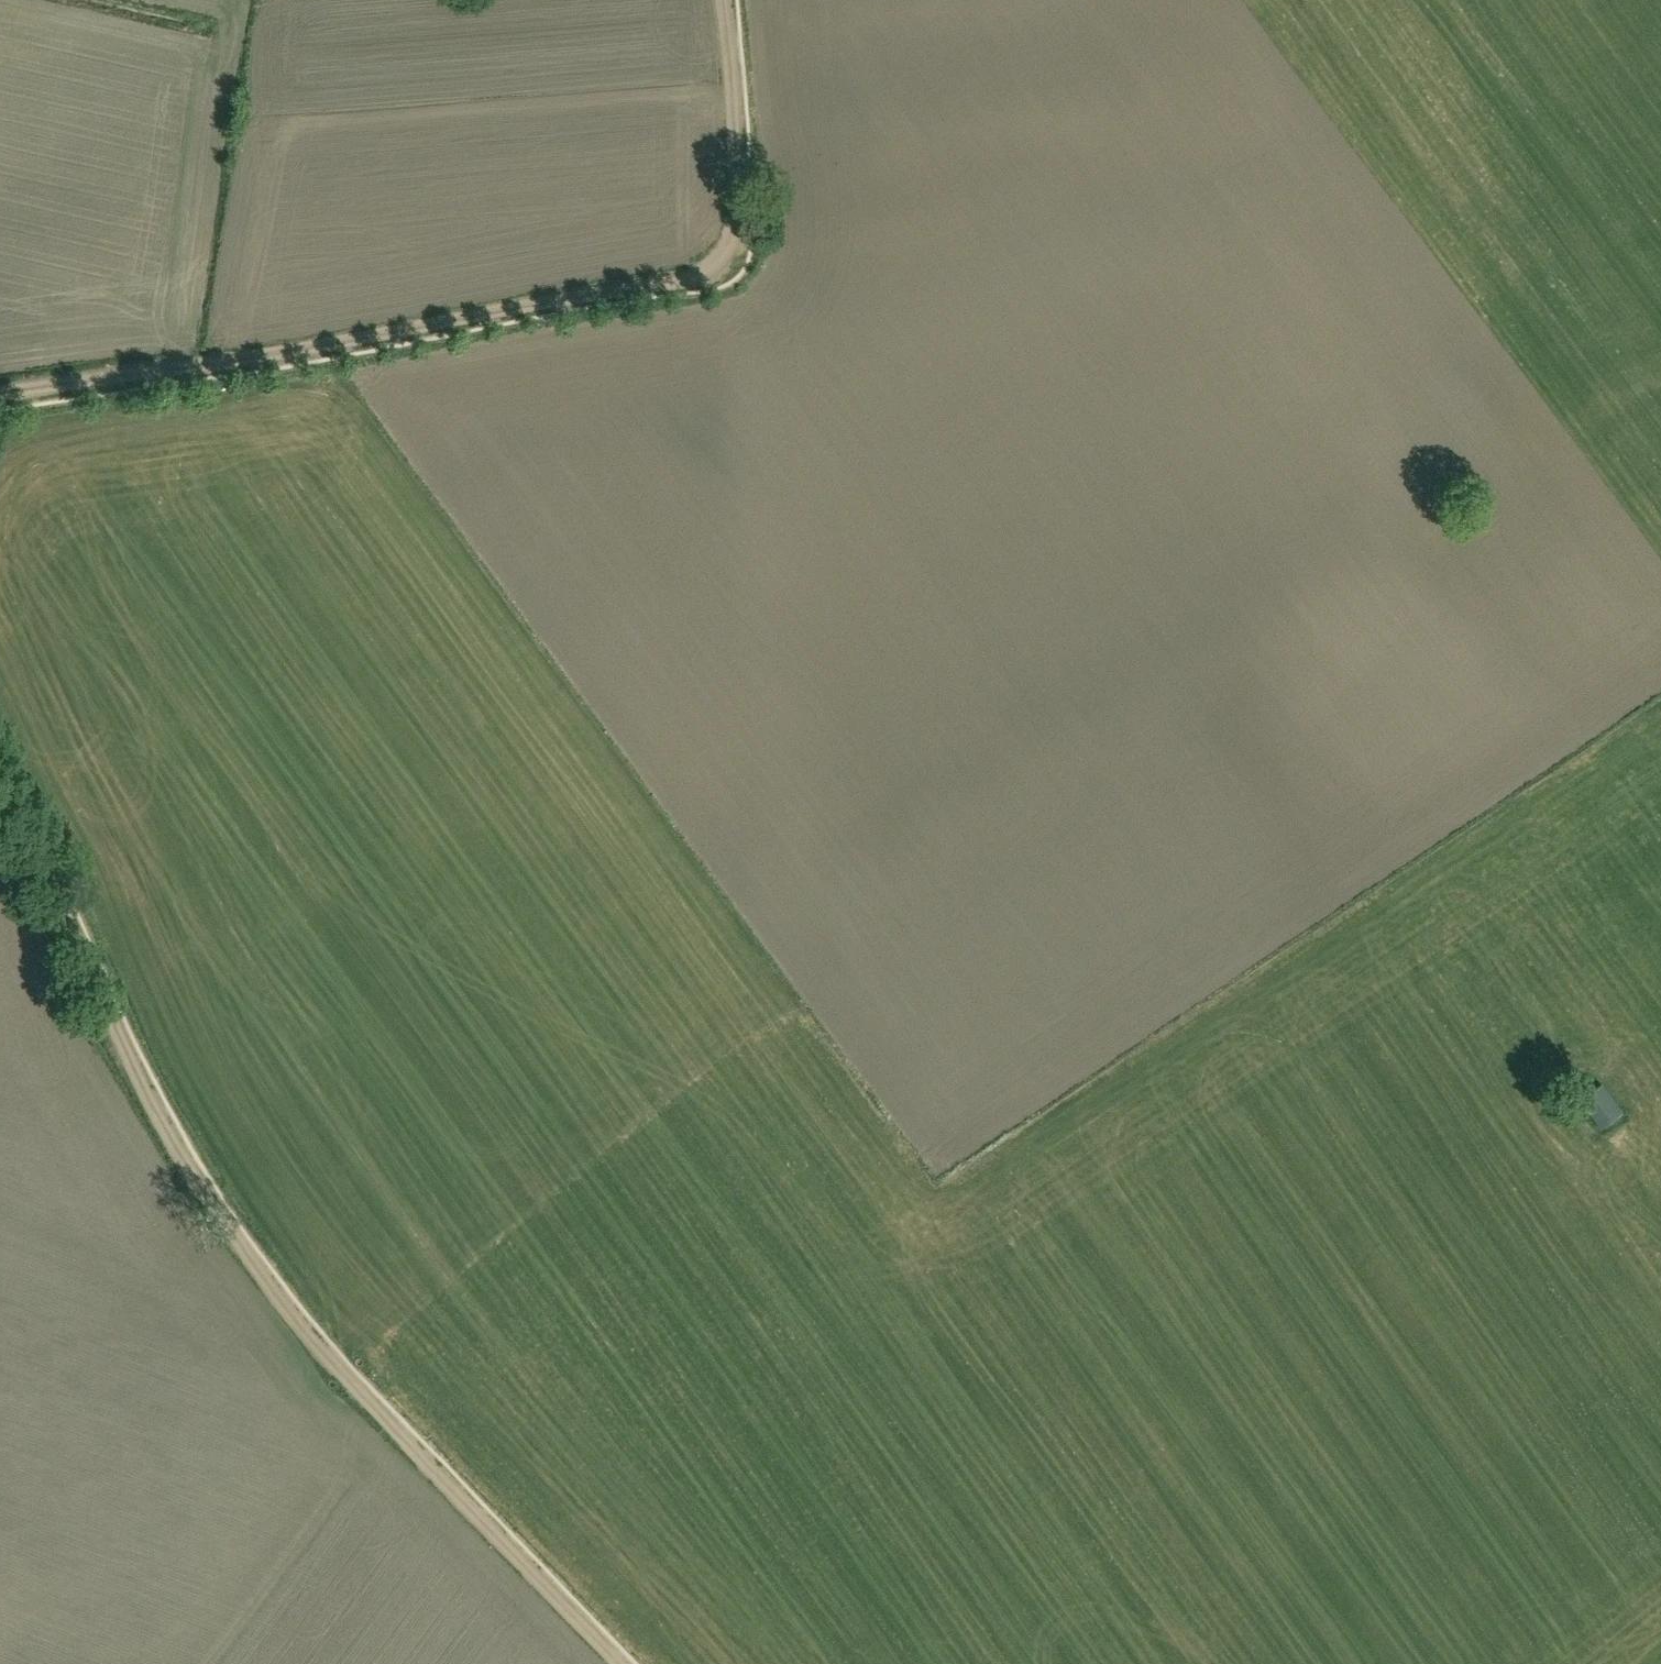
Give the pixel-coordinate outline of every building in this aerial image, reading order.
[(1601,1128),(1624,1112),(1603,1083),(1580,1099),(1601,1128)]
